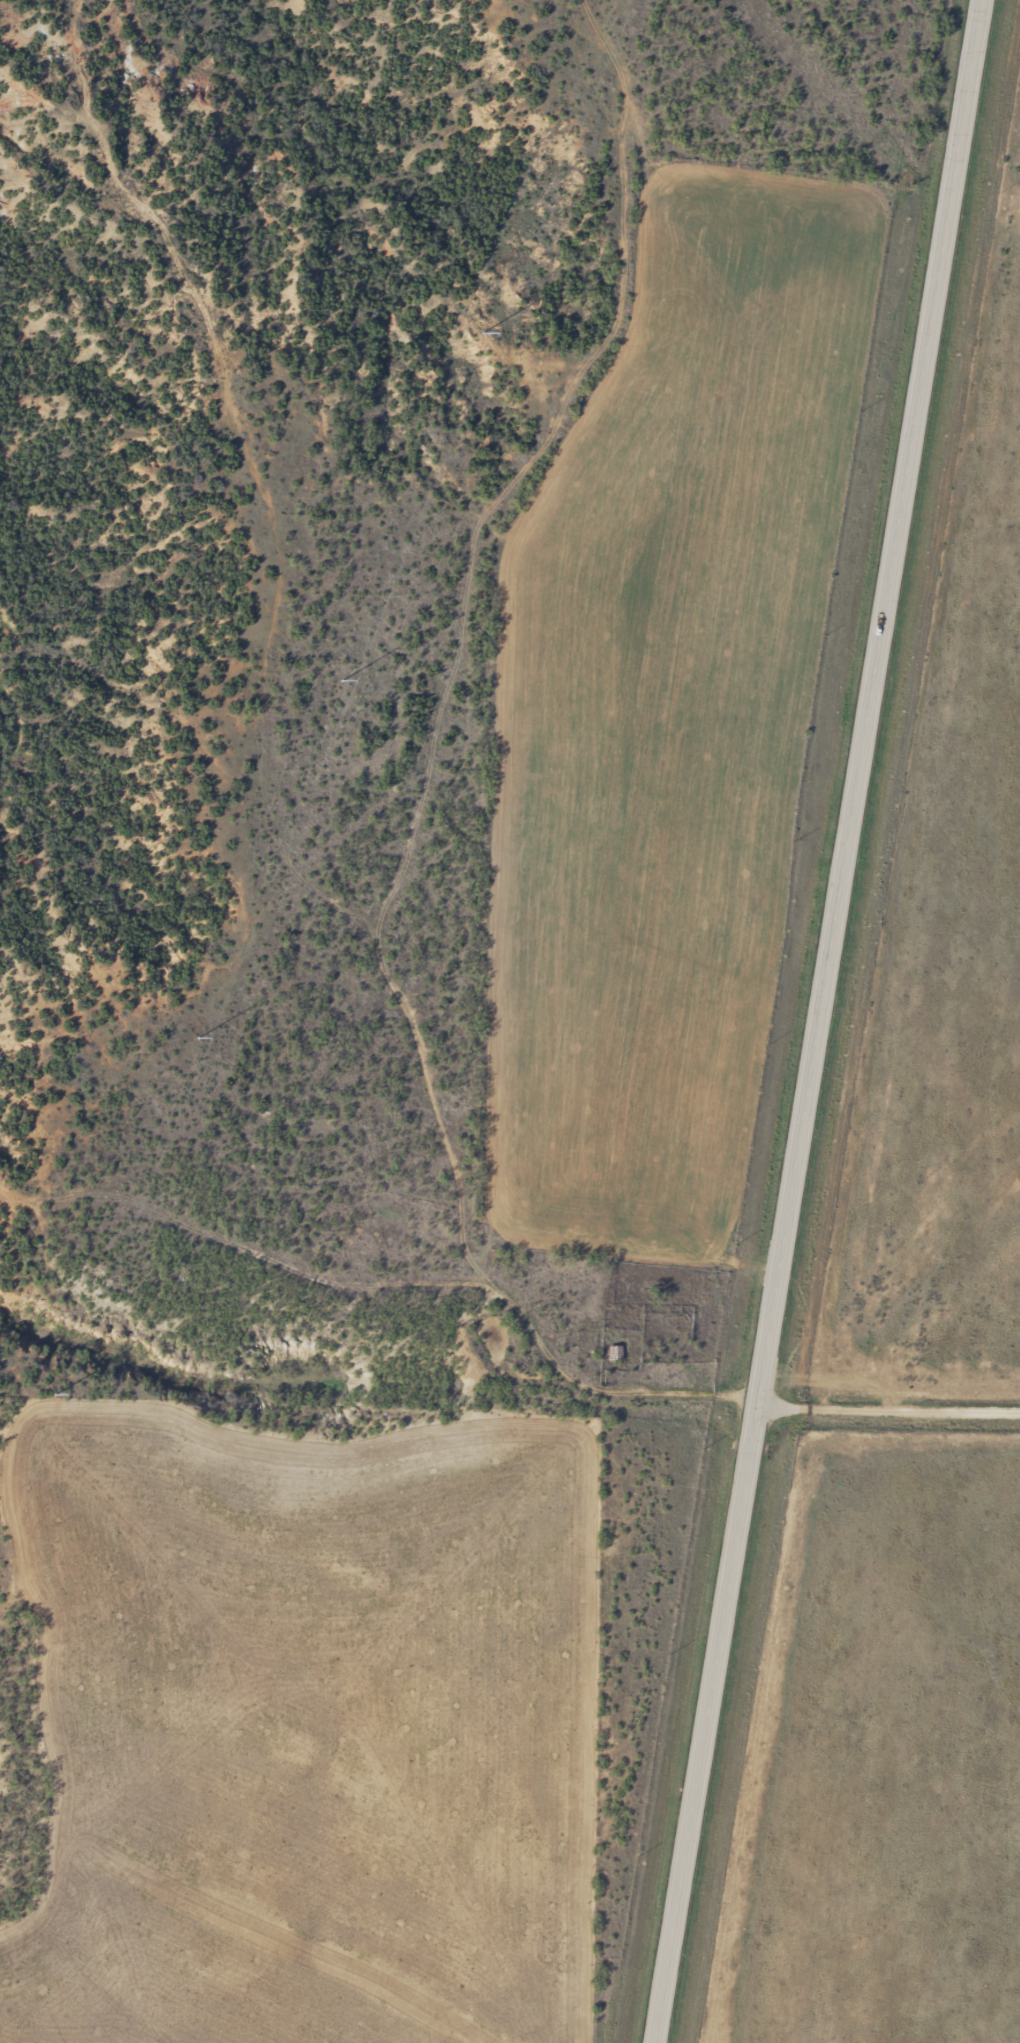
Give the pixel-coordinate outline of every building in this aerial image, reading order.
[(620,1361),(620,1346),(606,1346),(606,1361),(620,1361)]
